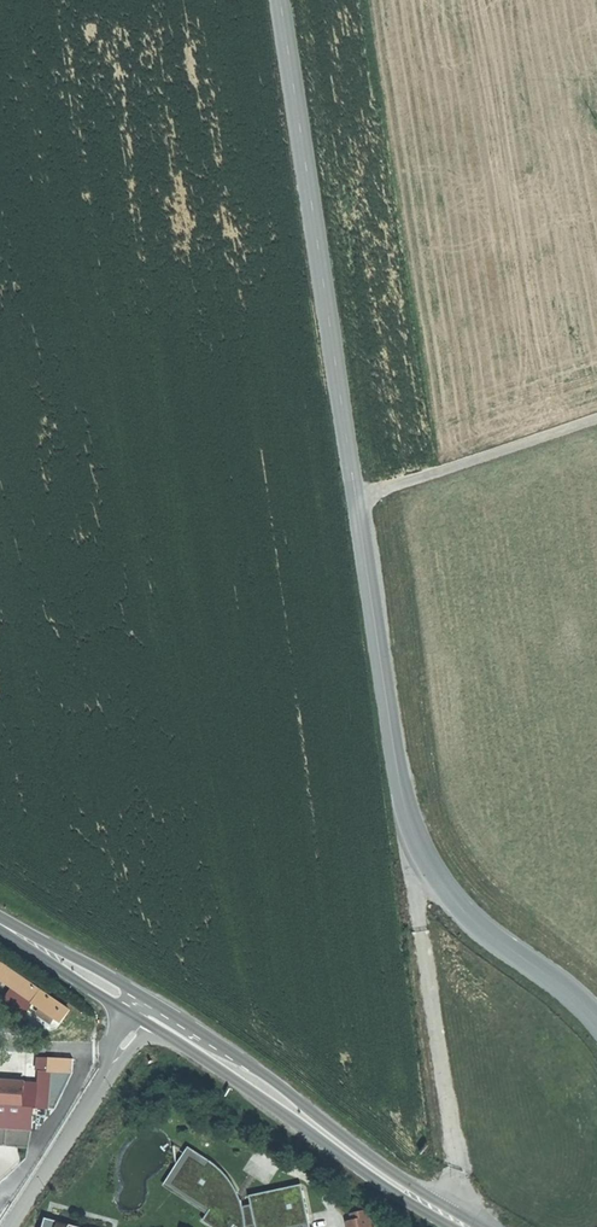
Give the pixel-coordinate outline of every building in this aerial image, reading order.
[(33,1003),(41,992),(0,963),(0,980),(33,1003)] [(70,1012),(41,992),(33,1003),(63,1024),(70,1012)] [(40,1058),(39,1070),(73,1071),(73,1059),(40,1058)] [(0,1077),(0,1105),(22,1106),(24,1079),(0,1077)] [(27,1146),(30,1107),(22,1106),(0,1105),(0,1145),(27,1146)] [(169,1194),(208,1217),(212,1212),(198,1205),(178,1173),(190,1158),(187,1154),(164,1188),(170,1192),(169,1194)] [(310,1224),(304,1193),(292,1195),(290,1189),(251,1198),(253,1206),(243,1208),(239,1195),(225,1173),(210,1163),(206,1168),(190,1158),(178,1173),(198,1205),(212,1212),(208,1217),(203,1224),(208,1226),(296,1226),(310,1224)] [(303,1187),(290,1189),(292,1195),(304,1193),(303,1187)] [(369,1212),(351,1217),(352,1223),(347,1224),(348,1226),(372,1226),(369,1212)] [(44,1217),(41,1226),(81,1226),(44,1217)]
